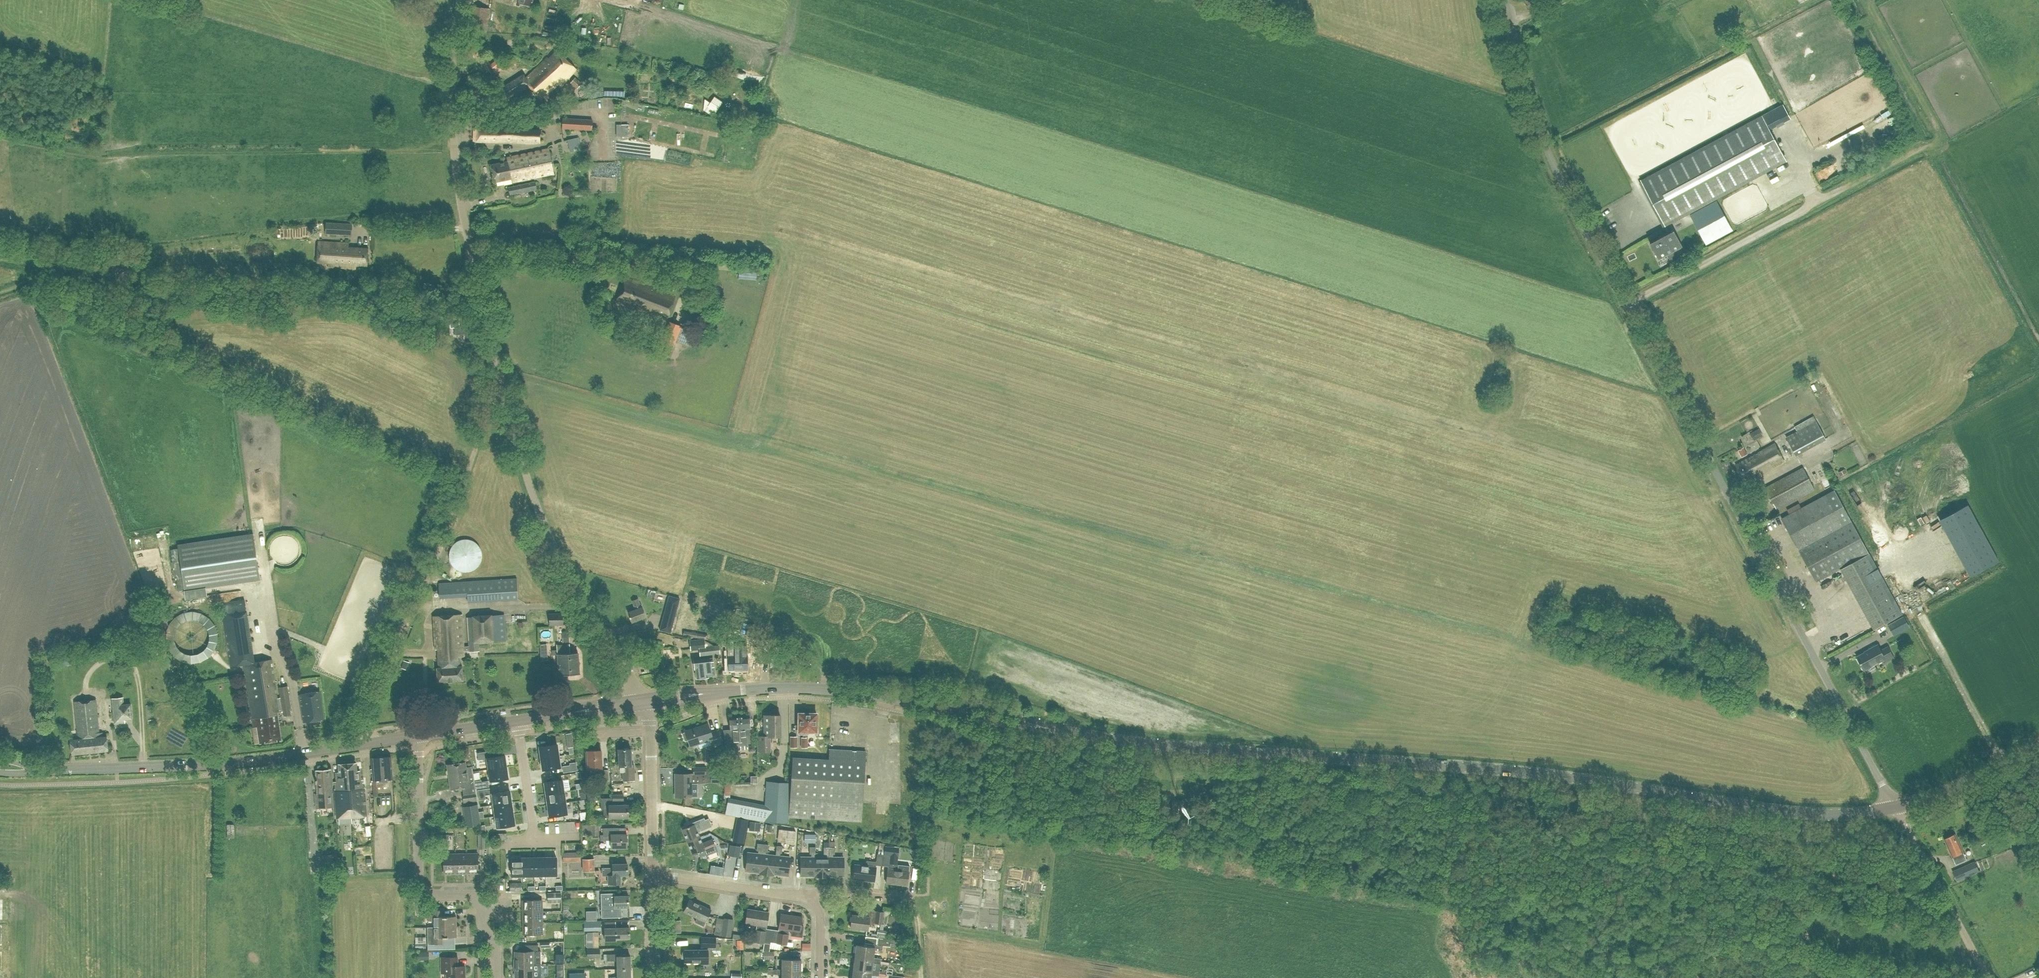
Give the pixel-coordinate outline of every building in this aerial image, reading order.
[(486,33),(490,9),(471,6),(468,30),(486,33)] [(556,51),(548,59),(546,57),(526,78),(523,74),(498,89),(505,101),(528,87),(540,99),(557,85),(561,85),(575,70),(556,51)] [(494,65),(499,73),(505,69),(500,61),(494,65)] [(582,83),(575,77),(570,83),(577,89),(582,83)] [(707,106),(715,112),(722,102),(714,96),(707,106)] [(1769,124),(1791,115),(1789,108),(1767,117),(1769,124)] [(1664,236),(1650,244),(1658,259),(1666,255),(1670,260),(1676,257),(1673,251),(1682,246),(1670,224),(1786,161),(1762,116),(1641,181),(1668,232),(1663,235),(1664,236)] [(562,118),(561,129),(591,130),(592,119),(562,118)] [(1797,127),(1801,135),(1806,133),(1803,125),(1797,127)] [(472,141),(539,142),(539,128),(472,128),(472,141)] [(581,150),(579,137),(566,140),(569,152),(581,150)] [(512,182),(553,174),(548,148),(507,157),(508,161),(492,164),(496,182),(511,179),(512,182)] [(508,187),(510,195),(517,193),(517,194),(536,190),(534,181),(508,187)] [(1607,212),(1623,204),(1620,198),(1604,207),(1607,212)] [(353,234),(353,225),(343,225),(343,234),(353,234)] [(367,248),(348,247),(348,243),(318,241),(317,262),(328,263),(328,267),(355,268),(356,265),(367,266),(367,248)] [(667,316),(675,296),(625,277),(616,301),(643,312),(644,311),(652,314),(654,310),(667,316)] [(454,323),(454,327),(455,335),(464,334),(464,338),(471,337),(468,313),(462,313),(463,326),(459,327),(459,322),(454,323)] [(682,326),(668,321),(661,342),(674,347),(682,326)] [(692,332),(685,329),(680,342),(687,345),(692,332)] [(1814,416),(1799,424),(1801,429),(1786,437),(1796,456),(1826,440),(1814,416)] [(1735,465),(1746,484),(1762,476),(1761,474),(1784,461),(1775,444),(1735,465)] [(1738,450),(1742,458),(1748,454),(1744,447),(1738,450)] [(1823,466),(1818,469),(1822,477),(1827,474),(1823,466)] [(1803,467),(1764,488),(1776,510),(1815,489),(1803,467)] [(1786,509),(1789,514),(1783,517),(1817,581),(1840,569),(1873,630),(1902,614),(1868,553),(1834,490),(1801,508),(1799,503),(1786,509)] [(253,533),(177,545),(179,562),(172,563),(174,578),(182,577),(184,590),(259,579),(253,533)] [(449,553),(449,555),(449,558),(450,561),(451,564),(452,566),(454,568),(457,570),(459,571),(462,572),(465,572),(468,572),(471,571),(473,570),(476,568),(478,566),(480,564),(481,561),(482,558),(482,555),(482,553),(481,550),(480,547),(478,545),(476,543),(473,541),(471,540),(468,539),(465,539),(462,539),(459,540),(457,541),(454,543),(452,545),(451,547),(450,550),(449,553)] [(439,598),(467,597),(467,603),(517,599),(516,578),(495,579),(438,582),(439,598)] [(641,607),(637,598),(631,600),(635,609),(627,612),(631,622),(646,617),(642,607),(641,607)] [(281,739),(276,712),(279,712),(279,710),(282,710),(284,716),(291,715),(290,708),(291,708),(288,686),(278,687),(280,697),(277,698),(271,659),(254,662),(244,600),(220,603),(230,666),(243,664),(253,727),(257,727),(260,743),(281,739)] [(674,620),(678,607),(670,605),(668,611),(665,610),(663,617),(674,620)] [(166,633),(165,638),(166,642),(167,647),(169,651),(172,655),(175,658),(179,660),(183,662),(187,664),(192,664),(196,664),(201,662),(205,660),(209,658),(212,655),(215,651),(216,647),(218,642),(218,638),(218,633),(216,629),(215,624),(212,621),(209,617),(205,615),(201,613),(196,612),(192,611),(187,612),(183,613),(179,615),(175,617),(172,621),(169,624),(167,629),(166,633)] [(549,613),(549,625),(570,625),(569,613),(549,613)] [(468,645),(464,646),(462,614),(433,616),(435,649),(437,649),(438,667),(436,667),(437,682),(463,680),(462,666),(460,666),(459,657),(464,656),(464,651),(469,651),(469,652),(479,651),(478,641),(493,640),(506,639),(504,615),(466,617),(468,645)] [(1888,625),(1894,636),(1909,627),(1903,616),(1888,625)] [(749,623),(745,635),(758,639),(762,627),(749,623)] [(713,635),(697,633),(679,630),(678,634),(712,639),(713,635)] [(719,645),(705,646),(704,638),(689,640),(690,650),(699,649),(699,656),(720,654),(719,645)] [(733,640),(728,640),(728,670),(747,669),(746,642),(733,643),(733,640)] [(578,653),(570,653),(569,644),(557,644),(558,675),(579,674),(578,653)] [(1895,657),(1888,646),(1881,650),(1878,644),(1868,649),(1869,650),(1857,656),(1865,670),(1884,659),(1886,662),(1895,657)] [(714,675),(713,658),(693,660),(694,669),(695,669),(696,678),(708,676),(708,675),(714,675)] [(298,694),(303,722),(324,719),(320,691),(298,694)] [(114,719),(132,718),(131,703),(124,703),(123,696),(112,697),(114,719)] [(77,739),(70,739),(72,753),(108,749),(107,736),(103,736),(103,732),(99,732),(96,700),(74,702),(77,739)] [(807,747),(807,734),(808,734),(808,732),(816,732),(816,713),(814,713),(813,712),(809,712),(808,713),(798,713),(798,732),(797,732),(797,734),(802,734),(802,737),(801,737),(801,747),(807,747)] [(780,715),(764,715),(764,736),(758,736),(758,751),(770,751),(769,736),(780,736),(780,715)] [(749,716),(729,718),(730,730),(723,730),(725,754),(735,753),(735,749),(747,748),(746,738),(749,738),(748,728),(750,728),(749,716)] [(66,736),(74,732),(67,718),(59,722),(66,736)] [(684,731),(685,732),(683,732),(682,734),(684,740),(685,740),(687,740),(689,747),(710,740),(712,747),(722,743),(718,730),(711,732),(708,723),(684,731)] [(900,729),(892,729),(893,743),(900,743),(900,729)] [(558,755),(557,744),(539,747),(541,758),(558,755)] [(454,756),(465,755),(464,746),(453,746),(454,756)] [(631,765),(631,748),(617,749),(618,766),(625,766),(625,772),(622,773),(623,780),(635,780),(634,765),(631,765)] [(789,797),(788,817),(861,821),(862,801),(875,802),(875,792),(862,791),(865,752),(828,749),(828,760),(792,757),(790,783),(789,797)] [(487,758),(488,769),(506,766),(504,755),(490,757),(490,750),(477,752),(478,760),(487,758)] [(601,750),(586,751),(587,769),(594,769),(595,781),(608,780),(608,769),(601,770),(601,768),(602,768),(601,750)] [(541,758),(542,769),(560,767),(558,755),(541,758)] [(391,756),(371,758),(373,780),(376,779),(376,787),(389,786),(388,779),(392,778),(391,756)] [(476,800),(472,766),(470,766),(471,767),(466,767),(465,762),(447,765),(450,789),(462,788),(463,795),(462,795),(463,802),(476,800)] [(577,770),(576,762),(569,763),(569,765),(562,766),(563,772),(577,770)] [(360,771),(356,771),(356,763),(338,764),(339,772),(336,772),(336,781),(334,781),(336,818),(366,816),(364,789),(361,789),(360,771)] [(488,769),(490,780),(508,778),(506,766),(488,769)] [(675,774),(675,797),(692,797),(691,783),(696,783),(696,774),(705,774),(705,767),(693,767),(693,774),(691,774),(691,773),(675,774)] [(333,807),(332,792),(330,769),(315,770),(316,779),(315,779),(315,783),(316,783),(317,793),(315,794),(316,808),(333,807)] [(481,779),(474,780),(475,788),(489,786),(488,780),(481,781),(481,779)] [(562,780),(544,782),(546,794),(564,791),(562,780)] [(787,823),(788,817),(789,797),(790,783),(766,781),(764,805),(763,821),(787,823)] [(510,791),(492,793),(493,805),(511,802),(510,791)] [(564,791),(546,794),(547,804),(565,802),(564,791)] [(608,817),(608,818),(628,818),(628,804),(620,804),(620,801),(623,801),(623,794),(612,794),(612,798),(600,798),(600,809),(603,809),(603,817),(608,817)] [(731,815),(746,818),(763,821),(764,805),(728,798),(725,814),(731,815)] [(511,802),(493,805),(495,816),(513,813),(511,802)] [(567,813),(565,802),(547,804),(549,816),(567,813)] [(466,827),(480,825),(479,818),(478,813),(477,805),(463,807),(466,827)] [(513,813),(495,816),(497,827),(514,824),(513,813)] [(687,842),(700,837),(697,832),(711,826),(708,818),(704,819),(703,817),(689,823),(686,825),(687,826),(681,829),(687,842)] [(226,823),(226,837),(234,837),(235,823),(226,823)] [(2013,823),(1995,828),(1997,836),(2015,832),(2013,823)] [(582,835),(599,835),(599,824),(581,824),(582,835)] [(611,848),(627,848),(626,834),(619,834),(618,828),(602,828),(602,834),(600,834),(600,840),(611,840),(611,848)] [(436,843),(448,843),(449,834),(436,834),(436,843)] [(1943,839),(1955,865),(1966,860),(1954,834),(1943,839)] [(700,837),(687,842),(692,855),(704,850),(705,851),(715,847),(712,839),(702,843),(700,837)] [(760,873),(763,844),(757,843),(756,850),(758,851),(758,853),(747,852),(745,871),(759,873),(760,873)] [(728,855),(739,857),(740,846),(729,844),(728,855)] [(763,844),(760,873),(774,875),(774,874),(773,874),(775,855),(765,854),(766,851),(767,852),(768,844),(763,844)] [(776,845),(775,855),(773,874),(774,874),(788,876),(790,857),(779,856),(780,853),(781,853),(782,846),(776,845)] [(815,876),(815,857),(815,847),(809,847),(809,854),(811,854),(811,857),(801,857),(800,876),(814,876),(815,876)] [(829,876),(829,847),(823,847),(823,854),(825,854),(825,857),(815,857),(815,876),(829,876)] [(829,847),(829,876),(843,876),(843,857),(833,857),(833,854),(835,854),(835,847),(829,847)] [(580,862),(580,856),(578,856),(578,852),(562,852),(562,862),(580,862)] [(455,873),(455,854),(443,855),(443,873),(455,873)] [(466,872),(466,854),(455,854),(455,873),(466,872)] [(466,854),(466,872),(478,872),(478,854),(466,854)] [(882,866),(884,855),(877,854),(876,861),(866,860),(865,865),(854,864),(852,879),(874,881),(876,865),(882,866)] [(909,865),(889,863),(889,856),(884,855),(882,866),(887,866),(885,883),(907,885),(909,870),(909,865)] [(511,857),(511,876),(523,875),(522,857),(511,857)] [(534,857),(522,857),(523,875),(534,875),(534,857)] [(545,857),(534,857),(534,875),(545,875),(545,857)] [(556,857),(545,857),(545,875),(557,875),(556,857)] [(595,871),(594,858),(582,858),(582,871),(595,871)] [(1957,882),(1973,874),(1979,871),(1974,861),(1969,863),(1952,871),(1957,882)] [(627,875),(627,863),(612,864),(612,867),(601,867),(602,876),(607,876),(607,884),(620,883),(620,875),(627,875)] [(1011,876),(1025,878),(1027,866),(1013,864),(1011,876)] [(1030,879),(1040,881),(1042,871),(1032,868),(1030,879)] [(991,882),(999,880),(996,871),(988,873),(991,882)] [(522,891),(522,883),(510,883),(510,891),(522,891)] [(969,900),(969,905),(981,907),(983,895),(965,892),(964,900),(969,900)] [(547,902),(561,902),(561,893),(547,893),(547,902)] [(615,893),(605,893),(605,901),(614,900),(614,907),(628,907),(628,895),(615,895),(615,893)] [(523,911),(541,911),(541,899),(523,899),(523,911)] [(689,899),(683,911),(698,918),(701,913),(710,916),(713,910),(689,899)] [(756,925),(756,929),(755,929),(753,942),(764,943),(770,944),(772,929),(766,928),(766,927),(768,911),(747,908),(745,924),(756,925)] [(433,927),(456,926),(456,916),(442,916),(442,910),(427,910),(427,921),(433,921),(433,927)] [(852,914),(850,928),(867,930),(868,926),(874,927),(874,923),(882,924),(883,912),(868,910),(867,916),(852,914)] [(979,922),(978,910),(964,910),(965,923),(979,922)] [(541,911),(523,911),(523,922),(541,922),(541,911)] [(617,911),(599,912),(599,919),(617,918),(617,911)] [(780,949),(781,944),(787,945),(789,934),(788,934),(789,930),(792,930),(791,935),(802,937),(803,926),(800,926),(802,916),(780,913),(778,928),(778,930),(772,929),(770,944),(769,948),(780,949)] [(724,918),(722,932),(722,935),(730,936),(733,919),(724,918)] [(590,931),(601,930),(601,920),(590,920),(590,931)] [(605,921),(604,927),(605,941),(616,940),(616,939),(629,938),(629,927),(616,927),(616,921),(605,921)] [(541,922),(523,922),(524,934),(542,934),(541,922)] [(456,926),(433,927),(433,933),(428,933),(428,944),(443,944),(443,937),(456,937),(456,926)] [(878,937),(885,938),(886,930),(879,929),(878,937)] [(716,937),(701,936),(700,947),(715,947),(716,937)] [(873,957),(874,950),(882,951),(883,945),(890,946),(902,947),(903,941),(891,939),(885,938),(878,937),(876,945),(873,945),(873,946),(856,944),(854,957),(872,959),(873,957)] [(533,964),(541,964),(540,951),(538,951),(538,944),(523,945),(523,951),(514,951),(514,964),(533,964)] [(587,949),(587,957),(599,957),(599,948),(587,949)] [(708,949),(701,949),(684,949),(684,962),(700,962),(700,963),(709,963),(709,958),(708,958),(708,949)] [(763,959),(774,959),(774,951),(763,951),(763,959)] [(417,952),(417,960),(429,960),(429,952),(417,952)] [(617,968),(630,968),(630,955),(617,956),(617,953),(608,954),(608,960),(616,961),(617,968)] [(555,954),(555,963),(563,963),(564,954),(555,954)] [(465,975),(465,966),(458,966),(457,957),(440,957),(441,973),(446,973),(446,977),(464,977),(464,975),(465,975)] [(881,958),(873,957),(872,959),(854,957),(852,970),(871,972),(871,970),(872,970),(872,962),(880,963),(881,958)] [(781,971),(800,972),(800,959),(781,959),(781,969),(774,969),(767,969),(767,974),(781,974),(781,971)] [(514,964),(515,977),(524,977),(541,977),(541,971),(533,971),(533,964),(514,964)] [(617,968),(617,976),(609,977),(631,977),(630,968),(617,968)] [(871,975),(879,976),(879,971),(872,970),(871,970),(871,972),(852,970),(851,977),(870,977),(871,975)]
